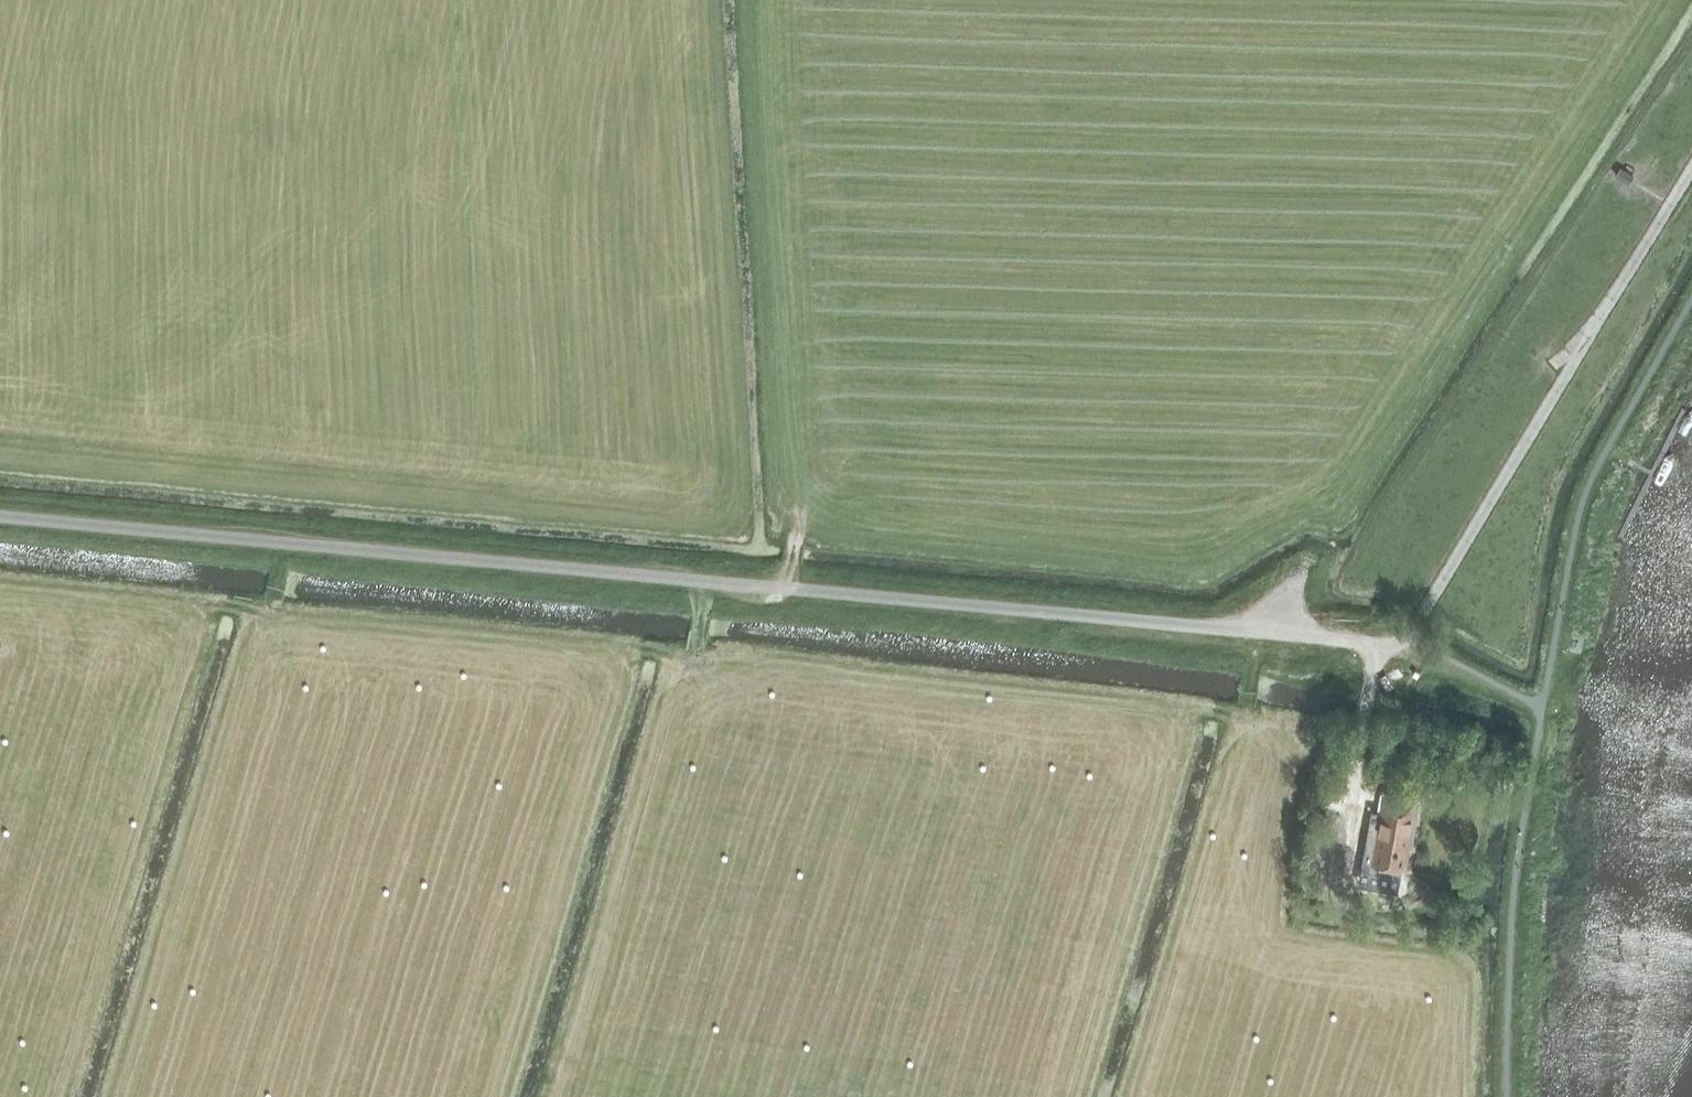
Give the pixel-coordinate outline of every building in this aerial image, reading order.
[(1411,840),(1418,799),(1382,793),(1372,844),(1374,844),(1371,862),(1404,868),(1409,840),(1411,840)]
